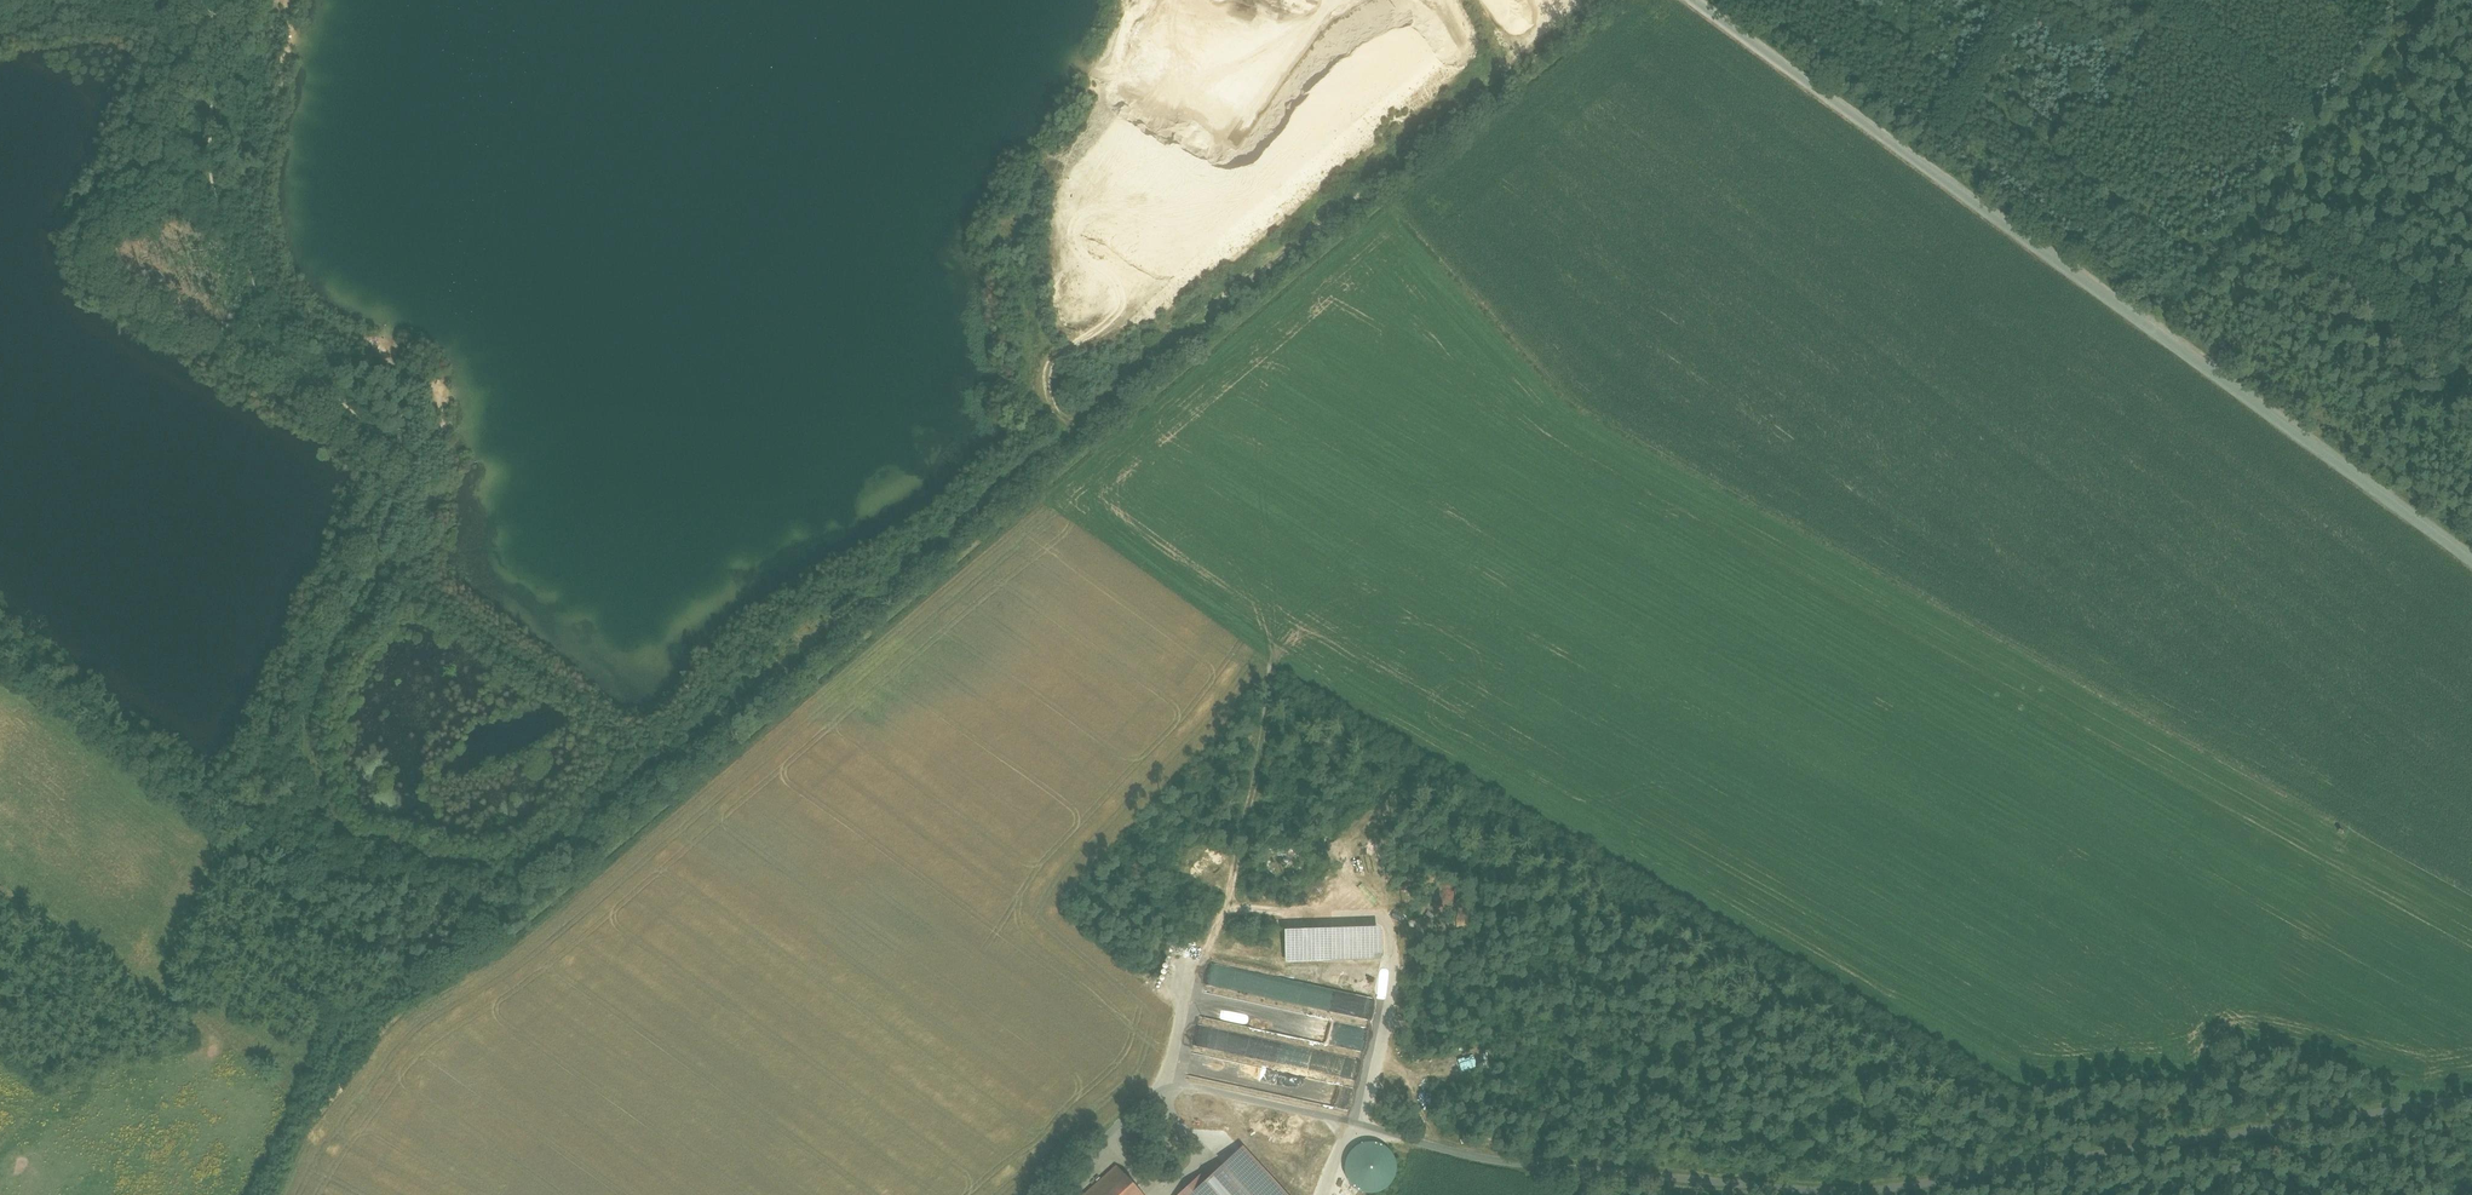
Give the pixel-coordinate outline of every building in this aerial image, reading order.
[(1291,929),(1292,961),(1351,958),(1351,949),(1347,949),(1347,942),(1359,942),(1358,926),(1291,929)] [(1342,1014),(1366,1018),(1370,997),(1325,989),(1323,1004),(1332,1006),(1331,1006),(1343,1008),(1342,1014)] [(1358,1188),(1365,1190),(1374,1190),(1382,1187),(1388,1182),(1393,1175),(1395,1167),(1394,1159),(1390,1151),(1385,1145),(1377,1141),(1369,1140),(1361,1141),(1354,1145),(1348,1152),(1345,1159),(1344,1168),(1346,1176),(1351,1183),(1358,1188)] [(1227,1165),(1209,1182),(1203,1175),(1181,1194),(1255,1194),(1227,1165)] [(1116,1168),(1086,1194),(1141,1194),(1116,1168)]
